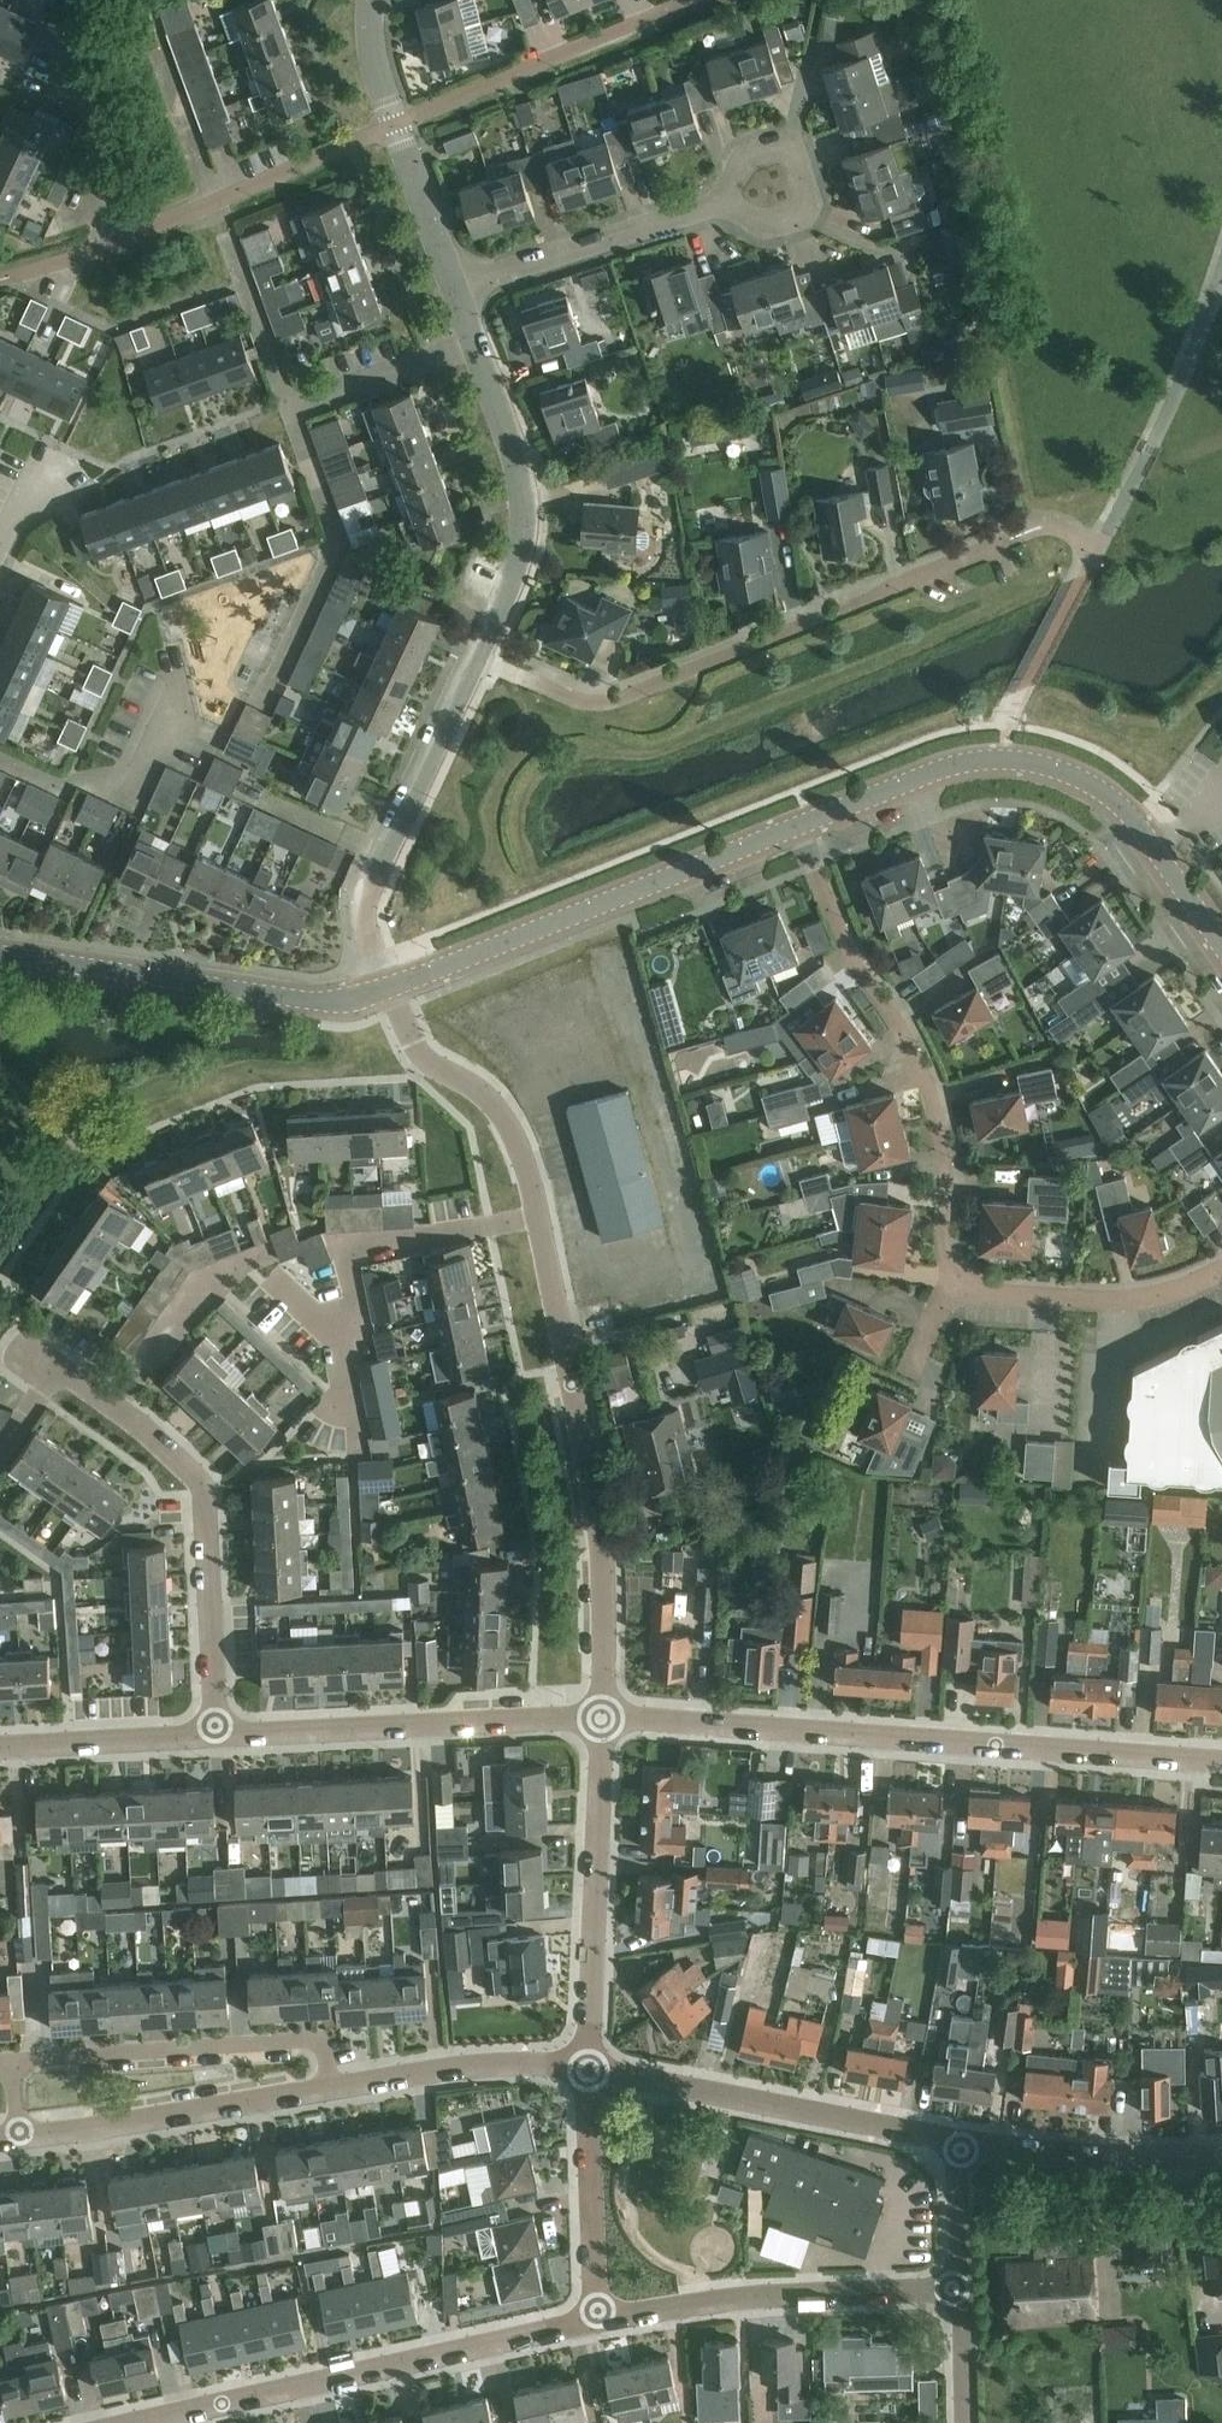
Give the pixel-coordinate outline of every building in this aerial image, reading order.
[(274,0),(255,0),(221,13),(221,14),(222,14),(231,38),(230,39),(230,40),(244,35),(282,22),(274,0)] [(418,6),(425,36),(482,22),(477,0),(444,0),(418,6)] [(534,6),(532,0),(515,0),(526,28),(541,22),(534,6)] [(560,14),(587,3),(586,0),(555,0),(560,14)] [(9,9),(0,5),(0,27),(9,9)] [(9,9),(0,27),(0,52),(21,62),(39,24),(9,9)] [(144,35),(157,30),(151,13),(138,17),(144,35)] [(836,39),(838,19),(824,17),(822,38),(836,39)] [(292,50),(282,22),(244,35),(254,63),(292,50)] [(482,22),(425,36),(433,65),(436,64),(437,70),(456,66),(475,61),(474,55),(474,53),(489,50),(482,22)] [(178,61),(206,50),(196,23),(168,33),(178,61)] [(739,51),(753,96),(781,87),(773,62),(788,57),(778,26),(764,31),(767,42),(739,51)] [(790,44),(804,39),(800,27),(786,31),(790,44)] [(839,42),(840,47),(845,61),(824,67),(834,97),(889,80),(880,50),(874,31),(839,42)] [(539,57),(534,42),(517,47),(523,63),(539,57)] [(206,50),(178,61),(183,75),(211,65),(206,50)] [(292,50),(254,63),(247,66),(252,79),(259,76),(264,90),(302,77),(292,50)] [(712,73),(700,77),(709,106),(721,103),(722,106),(753,96),(739,51),(708,60),(712,73)] [(607,89),(601,72),(559,86),(564,103),(607,89)] [(188,88),(193,103),(222,93),(216,77),(188,88)] [(302,77),(264,90),(249,96),(254,110),(269,104),(274,119),(312,105),(302,77)] [(688,92),(659,101),(673,145),(702,136),(694,111),(709,106),(700,77),(684,81),(688,92)] [(889,80),(834,97),(843,126),(870,118),(874,132),(902,123),(898,109),(889,80)] [(673,145),(659,101),(629,110),(631,118),(617,122),(619,127),(629,157),(641,153),(642,155),(673,145)] [(197,115),(203,130),(203,131),(231,121),(226,105),(197,115)] [(37,107),(33,115),(16,107),(1,140),(41,158),(56,126),(55,126),(59,116),(46,110),(46,111),(37,107)] [(902,123),(874,132),(879,146),(844,157),(854,186),(909,169),(916,167),(902,123)] [(604,132),(607,143),(579,152),(592,197),(622,187),(621,185),(635,180),(628,158),(629,157),(619,127),(604,132)] [(474,130),(459,136),(465,150),(480,144),(474,130)] [(545,150),(530,155),(540,185),(554,180),(562,206),(592,197),(579,152),(574,138),(566,140),(564,145),(560,147),(557,143),(544,147),(545,150)] [(0,142),(0,177),(26,190),(41,158),(1,140),(0,142)] [(530,155),(517,159),(489,168),(487,168),(491,179),(505,225),(535,215),(526,189),(540,185),(530,155)] [(909,169),(854,186),(863,216),(888,208),(897,235),(935,223),(931,211),(923,213),(918,197),(924,191),(921,183),(913,182),(909,169)] [(0,177),(0,217),(11,222),(26,190),(0,177)] [(505,225),(491,179),(461,189),(475,234),(505,225)] [(65,195),(56,191),(52,199),(61,203),(65,195)] [(353,230),(343,202),(291,220),(301,248),(353,230)] [(30,220),(24,232),(37,238),(43,226),(30,220)] [(270,228),(242,238),(252,266),(280,255),(270,228)] [(353,230),(301,248),(300,249),(304,260),(320,255),(326,271),(363,257),(353,230)] [(929,237),(937,265),(962,257),(955,236),(954,236),(952,230),(929,237)] [(280,255),(252,266),(257,280),(285,270),(280,255)] [(363,257),(326,271),(317,274),(326,300),(372,283),(363,257)] [(693,260),(643,275),(658,321),(705,306),(714,332),(723,329),(728,327),(731,326),(730,322),(720,292),(715,277),(700,282),(693,260)] [(859,273),(860,279),(873,319),(879,339),(908,330),(912,341),(931,334),(915,283),(896,288),(888,264),(873,268),(859,273)] [(811,323),(825,318),(816,290),(802,294),(793,265),(762,274),(776,320),(807,310),(811,323)] [(860,279),(859,273),(828,283),(829,286),(816,290),(825,318),(830,333),(843,329),(873,319),(860,279)] [(733,283),(735,287),(720,292),(730,322),(743,318),(746,329),(776,320),(762,274),(733,283)] [(290,282),(262,293),(267,307),(295,297),(290,282)] [(372,283),(326,300),(339,336),(365,326),(362,320),(383,312),(372,283)] [(598,339),(582,344),(567,295),(521,310),(536,359),(563,350),(569,367),(603,356),(598,339)] [(33,298),(21,321),(37,329),(49,306),(33,298)] [(194,308),(201,327),(213,323),(206,304),(194,308)] [(201,327),(194,308),(182,313),(189,332),(201,327)] [(300,310),(271,320),(278,338),(306,328),(300,310)] [(71,337),(79,319),(67,314),(59,332),(71,337)] [(90,324),(79,319),(71,337),(82,342),(90,324)] [(150,346),(143,327),(131,332),(137,350),(150,346)] [(728,327),(723,329),(727,341),(732,339),(728,327)] [(240,337),(209,349),(223,388),(255,377),(240,337)] [(26,351),(0,338),(0,385),(8,389),(26,351)] [(223,388),(209,349),(177,360),(192,399),(223,388)] [(56,365),(26,351),(8,389),(38,403),(56,365)] [(192,399),(177,360),(146,371),(160,411),(192,399)] [(87,379),(56,365),(38,403),(69,417),(87,379)] [(862,370),(844,375),(847,384),(865,379),(862,370)] [(899,373),(886,375),(889,392),(902,389),(899,373)] [(555,441),(582,433),(587,449),(622,438),(616,421),(601,426),(586,377),(540,391),(555,441)] [(806,398),(820,393),(815,378),(801,382),(806,398)] [(965,398),(947,401),(940,402),(944,429),(994,420),(987,382),(963,386),(965,398)] [(384,434),(421,420),(411,393),(374,406),(384,434)] [(760,412),(773,408),(770,400),(763,396),(756,399),(760,412)] [(316,442),(344,432),(339,419),(311,429),(316,442)] [(720,437),(717,419),(689,424),(692,441),(720,437)] [(421,420),(384,434),(394,461),(431,447),(421,420)] [(250,452),(265,492),(293,481),(279,442),(250,452)] [(981,486),(986,481),(988,483),(991,485),(992,483),(990,482),(988,480),(986,478),(986,475),(985,472),(986,470),(987,467),(988,465),(987,464),(985,466),(984,469),(979,468),(978,468),(973,443),(926,452),(930,477),(927,480),(925,485),(926,490),(929,494),(934,497),(936,497),(939,513),(963,509),(966,511),(972,510),(974,507),(982,505),(979,486),(981,486)] [(320,455),(325,469),(354,459),(349,445),(320,455)] [(441,474),(431,447),(394,461),(404,487),(441,474)] [(250,452),(222,462),(237,502),(265,492),(250,452)] [(237,502),(222,462),(194,473),(209,513),(237,502)] [(871,490),(863,491),(816,499),(825,556),(849,552),(849,551),(864,548),(859,516),(867,514),(865,502),(894,498),(888,464),(867,468),(871,490)] [(762,471),(770,516),(791,512),(784,467),(762,471)] [(330,482),(335,495),(363,485),(358,471),(330,482)] [(194,473),(166,483),(181,523),(209,513),(194,473)] [(451,502),(441,474),(404,487),(414,515),(451,502)] [(166,483),(138,493),(153,533),(181,523),(166,483)] [(138,493),(110,504),(125,544),(153,533),(138,493)] [(340,507),(345,522),(373,511),(368,497),(340,507)] [(451,502),(414,515),(400,520),(405,535),(409,533),(414,548),(433,557),(432,560),(433,561),(440,545),(447,543),(446,541),(443,543),(441,538),(462,530),(451,502)] [(639,506),(604,503),(586,502),(583,543),(605,545),(604,550),(623,552),(623,553),(627,554),(627,552),(635,553),(636,546),(645,547),(649,544),(649,533),(646,529),(637,529),(639,506)] [(125,544),(110,504),(82,514),(96,554),(125,544)] [(378,524),(349,534),(355,548),(383,538),(378,524)] [(291,527),(279,531),(287,551),(298,547),(291,527)] [(287,551),(279,531),(260,539),(267,558),(287,551)] [(768,531),(719,539),(724,570),(722,570),(720,574),(722,586),(725,589),(727,589),(728,596),(773,588),(770,567),(769,567),(767,557),(773,556),(768,531)] [(243,548),(249,562),(257,558),(252,544),(243,548)] [(235,548),(223,552),(230,572),(242,567),(235,548)] [(230,572),(223,552),(211,557),(218,576),(230,572)] [(346,559),(336,581),(357,591),(368,570),(346,559)] [(179,568),(167,573),(174,592),(186,588),(179,568)] [(174,592),(167,573),(155,577),(162,596),(174,592)] [(18,608),(57,627),(70,599),(31,580),(18,608)] [(377,624),(389,630),(427,648),(440,620),(427,614),(433,601),(396,583),(377,624)] [(553,624),(545,641),(571,653),(572,650),(591,659),(605,630),(618,636),(630,610),(604,598),(598,611),(569,597),(555,626),(553,624)] [(122,599),(117,611),(136,620),(141,608),(122,599)] [(348,611),(326,600),(314,627),(335,638),(348,611)] [(57,627),(18,608),(5,635),(44,653),(57,627)] [(136,620),(117,611),(111,623),(130,631),(136,620)] [(679,633),(696,630),(694,616),(677,618),(679,633)] [(335,638),(314,627),(310,636),(331,646),(335,638)] [(389,630),(376,657),(414,675),(427,648),(389,630)] [(0,646),(0,665),(31,680),(44,653),(5,635),(0,646)] [(376,657),(362,650),(356,663),(370,670),(363,685),(401,702),(414,675),(376,657)] [(93,662),(88,673),(107,682),(112,671),(93,662)] [(19,707),(31,680),(0,665),(0,698),(19,707)] [(107,682),(88,673),(82,685),(102,694),(107,682)] [(288,683),(289,683),(309,693),(313,685),(292,675),(288,683)] [(363,685),(356,700),(347,696),(342,708),(350,712),(379,727),(388,731),(401,702),(363,685)] [(283,696),(277,710),(289,715),(295,702),(283,696)] [(0,698),(0,732),(6,735),(19,707),(0,698)] [(247,703),(234,730),(247,737),(260,710),(247,703)] [(321,717),(315,730),(366,754),(379,727),(350,712),(342,708),(334,724),(321,717)] [(260,743),(261,740),(273,716),(272,716),(260,710),(247,737),(260,743)] [(62,728),(82,737),(87,725),(68,716),(62,728)] [(82,737),(62,728),(57,739),(76,748),(82,737)] [(251,763),(249,766),(255,769),(267,743),(261,740),(260,743),(247,737),(234,730),(225,750),(251,763)] [(366,754),(315,730),(302,758),(315,764),(316,763),(354,781),(366,754)] [(243,769),(216,756),(209,769),(237,782),(243,769)] [(316,763),(315,764),(302,791),(340,809),(354,781),(316,763)] [(175,803),(188,776),(167,766),(154,794),(175,803)] [(237,782),(209,769),(203,782),(231,795),(237,782)] [(31,817),(43,791),(28,784),(16,810),(31,817)] [(43,791),(31,817),(47,824),(59,798),(43,791)] [(91,826),(103,800),(89,793),(76,819),(91,826)] [(120,808),(103,800),(91,826),(107,834),(120,808)] [(273,815),(263,835),(272,839),(282,819),(273,815)] [(272,839),(281,843),(290,823),(282,819),(272,839)] [(149,889),(167,851),(150,843),(154,835),(141,829),(119,875),(149,889)] [(2,878),(20,840),(0,831),(0,878),(2,878)] [(981,866),(966,872),(949,879),(950,883),(961,910),(964,919),(988,910),(992,884),(1008,886),(1016,838),(1005,836),(1004,833),(993,831),(991,834),(987,833),(981,866)] [(1023,902),(1028,908),(1043,898),(1038,891),(1046,842),(1041,842),(1040,838),(1029,837),(1027,839),(1016,838),(1008,886),(1026,889),(1023,902)] [(45,852),(20,840),(2,878),(28,891),(33,880),(46,853),(45,852)] [(50,841),(45,852),(46,853),(33,880),(60,893),(78,854),(50,841)] [(328,866),(338,845),(329,841),(320,862),(328,866)] [(180,893),(198,855),(171,842),(167,851),(149,889),(159,894),(157,898),(171,905),(173,900),(177,902),(181,894),(180,893)] [(78,854),(60,893),(87,905),(105,866),(78,854)] [(226,868),(198,855),(180,893),(181,894),(208,906),(226,868)] [(921,855),(894,866),(912,911),(938,901),(945,917),(961,910),(950,883),(935,890),(921,855)] [(259,866),(253,880),(234,919),(263,932),(281,893),(265,886),(272,872),(259,866)] [(912,911),(894,866),(865,877),(890,939),(902,934),(896,918),(912,911)] [(253,880),(226,868),(208,906),(234,919),(253,880)] [(281,893),(263,932),(291,945),(293,941),(298,943),(305,926),(300,924),(312,899),(299,892),(295,900),(281,893)] [(1043,898),(1028,908),(1038,923),(1062,906),(1052,892),(1043,898)] [(1062,906),(1038,923),(1048,937),(1062,927),(1078,951),(1119,923),(1102,899),(1071,920),(1062,906)] [(751,922),(769,968),(771,973),(800,962),(779,911),(775,913),(772,911),(762,914),(762,918),(751,922)] [(769,968),(751,922),(724,933),(738,968),(724,974),(734,1001),(761,990),(755,974),(769,968)] [(1063,961),(1079,985),(1090,977),(1090,978),(1095,974),(1121,956),(1135,947),(1119,923),(1078,951),(1063,961)] [(947,972),(976,952),(966,938),(937,957),(947,972)] [(622,948),(627,965),(636,962),(631,945),(622,948)] [(994,1013),(985,997),(1015,980),(999,952),(969,968),(969,969),(974,967),(983,982),(935,1009),(951,1037),(956,1034),(959,1039),(971,1033),(968,1028),(994,1013)] [(913,975),(923,989),(947,972),(937,959),(913,975)] [(1130,1026),(1171,998),(1154,975),(1114,1002),(1130,1026)] [(780,997),(790,1010),(816,991),(805,977),(780,997)] [(1076,1009),(1100,992),(1090,978),(1090,977),(1079,985),(1059,999),(1069,1013),(1076,1009)] [(658,1014),(677,1009),(669,981),(651,987),(658,1014)] [(1059,1040),(1085,1022),(1086,1022),(1110,1006),(1100,992),(1076,1009),(1069,1013),(1050,1027),(1059,1040)] [(814,1049),(854,1020),(836,997),(783,1037),(791,1046),(804,1036),(814,1049)] [(1171,998),(1130,1026),(1148,1052),(1188,1024),(1171,998)] [(854,1020),(814,1049),(824,1062),(810,1072),(818,1083),(832,1072),(833,1074),(872,1044),(854,1020)] [(745,1030),(750,1046),(778,1038),(773,1022),(745,1030)] [(1121,1089),(1131,1103),(1152,1088),(1159,1099),(1174,1089),(1183,1102),(1221,1075),(1221,1072),(1205,1049),(1165,1077),(1166,1078),(1161,1081),(1152,1067),(1121,1089)] [(1121,1089),(1152,1067),(1142,1053),(1111,1074),(1121,1089)] [(1024,1074),(1027,1088),(974,1100),(981,1134),(985,1133),(987,1139),(1000,1136),(999,1130),(1029,1123),(1024,1103),(1058,1096),(1052,1067),(1018,1074),(1018,1075),(1024,1074)] [(1183,1102),(1191,1114),(1177,1124),(1185,1135),(1170,1145),(1180,1159),(1204,1143),(1194,1129),(1199,1125),(1200,1127),(1221,1112),(1221,1075),(1183,1102)] [(767,1112),(806,1101),(801,1085),(762,1095),(767,1112)] [(665,1222),(628,1090),(568,1105),(605,1238),(665,1222)] [(895,1093),(847,1105),(831,1109),(834,1122),(836,1122),(840,1139),(903,1123),(895,1093)] [(1105,1100),(1092,1110),(1104,1127),(1118,1117),(1105,1100)] [(810,1117),(806,1101),(767,1112),(771,1128),(810,1117)] [(378,1109),(381,1151),(410,1149),(407,1107),(378,1109)] [(381,1151),(378,1109),(349,1111),(351,1154),(352,1166),(382,1164),(381,1151)] [(349,1111),(319,1113),(322,1156),(351,1154),(349,1111)] [(322,1156),(319,1113),(290,1115),(293,1158),(322,1156)] [(226,1132),(241,1171),(268,1161),(252,1122),(226,1132)] [(903,1123),(840,1139),(847,1166),(851,1168),(910,1153),(903,1123)] [(1118,1124),(1102,1135),(1112,1149),(1128,1138),(1118,1124)] [(213,1131),(198,1137),(200,1142),(215,1181),(241,1171),(226,1132),(215,1136),(213,1131)] [(1097,1152),(1094,1136),(1077,1140),(1080,1155),(1097,1152)] [(215,1181),(200,1142),(173,1153),(188,1192),(215,1181)] [(1214,1157),(1204,1143),(1180,1159),(1190,1174),(1204,1164),(1214,1157)] [(1218,1171),(1221,1177),(1221,1151),(1214,1157),(1204,1164),(1212,1175),(1218,1171)] [(146,1168),(134,1173),(143,1193),(154,1189),(159,1203),(188,1192),(173,1153),(144,1164),(146,1168)] [(805,1195),(833,1188),(828,1171),(800,1179),(805,1195)] [(708,1178),(712,1192),(726,1188),(722,1174),(708,1178)] [(1036,1176),(1034,1203),(985,1199),(982,1248),(986,1249),(986,1255),(999,1255),(1000,1250),(1031,1252),(1033,1216),(1068,1219),(1071,1177),(1030,1175),(1030,1176),(1036,1176)] [(1133,1261),(1164,1253),(1163,1248),(1168,1247),(1165,1234),(1159,1236),(1152,1205),(1134,1210),(1125,1176),(1096,1184),(1105,1217),(1104,1211),(1119,1207),(1133,1261)] [(834,1194),(833,1188),(805,1195),(809,1211),(834,1205),(840,1227),(859,1229),(907,1236),(909,1224),(912,1222),(914,1212),(911,1210),(911,1205),(863,1199),(862,1201),(858,1200),(859,1191),(849,1190),(834,1194)] [(101,1190),(84,1214),(118,1238),(118,1237),(130,1245),(147,1222),(101,1190)] [(1202,1200),(1188,1210),(1205,1233),(1218,1224),(1202,1200)] [(412,1201),(384,1203),(386,1227),(414,1225),(412,1201)] [(386,1227),(384,1203),(372,1204),(373,1228),(386,1227)] [(338,1231),(336,1206),(325,1207),(327,1232),(338,1231)] [(589,1241),(601,1238),(593,1210),(582,1213),(589,1241)] [(84,1214),(67,1237),(102,1261),(118,1238),(84,1214)] [(259,1218),(249,1222),(257,1244),(268,1240),(259,1218)] [(282,1261),(304,1252),(300,1241),(293,1224),(271,1233),(282,1261)] [(907,1236),(859,1229),(855,1258),(903,1264),(907,1236)] [(322,1232),(300,1241),(304,1252),(311,1269),(333,1260),(322,1232)] [(225,1257),(217,1235),(206,1239),(214,1261),(225,1257)] [(67,1237),(51,1261),(85,1285),(102,1261),(67,1237)] [(182,1254),(194,1249),(190,1239),(172,1246),(167,1253),(177,1261),(182,1254)] [(423,1253),(428,1276),(414,1279),(417,1293),(472,1281),(470,1273),(476,1272),(470,1243),(423,1253)] [(182,1254),(177,1261),(191,1271),(201,1266),(194,1249),(182,1254)] [(798,1267),(803,1283),(836,1274),(832,1258),(798,1267)] [(34,1285),(38,1287),(33,1293),(51,1306),(56,1300),(69,1309),(85,1285),(51,1261),(34,1285)] [(752,1267),(731,1273),(738,1300),(759,1295),(752,1267)] [(175,1292),(182,1283),(162,1269),(155,1278),(175,1292)] [(366,1285),(370,1303),(375,1302),(395,1298),(403,1296),(399,1278),(366,1285)] [(472,1281),(417,1293),(417,1294),(416,1294),(418,1308),(434,1304),(437,1318),(478,1310),(472,1281)] [(802,1301),(798,1284),(770,1292),(774,1308),(802,1301)] [(881,1349),(893,1319),(833,1292),(827,1305),(843,1312),(836,1329),(864,1341),(862,1346),(874,1352),(876,1347),(881,1349)] [(375,1302),(370,1303),(373,1321),(399,1316),(395,1298),(375,1302)] [(228,1317),(236,1309),(227,1300),(219,1308),(228,1317)] [(129,1316),(148,1330),(155,1321),(135,1307),(129,1316)] [(242,1330),(250,1322),(236,1309),(228,1317),(242,1330)] [(483,1337),(478,1310),(437,1318),(443,1346),(483,1337)] [(129,1316),(122,1326),(112,1341),(132,1354),(148,1330),(129,1316)] [(741,1324),(708,1334),(713,1352),(747,1342),(741,1324)] [(1198,1336),(1194,1335),(1189,1336),(1185,1338),(1182,1341),(1180,1345),(1134,1368),(1133,1389),(1130,1393),(1129,1398),(1129,1402),(1130,1407),(1132,1411),(1130,1431),(1128,1435),(1126,1440),(1126,1445),(1127,1449),(1129,1453),(1129,1460),(1112,1459),(1112,1457),(1111,1457),(1109,1486),(1143,1488),(1143,1487),(1142,1487),(1142,1475),(1149,1476),(1152,1478),(1157,1479),(1162,1480),(1166,1479),(1170,1477),(1196,1478),(1199,1481),(1204,1482),(1209,1483),(1213,1482),(1217,1480),(1221,1480),(1221,1324),(1198,1336)] [(398,1355),(392,1328),(375,1332),(381,1359),(398,1355)] [(268,1355),(276,1347),(262,1333),(254,1341),(268,1355)] [(483,1337),(443,1346),(430,1348),(436,1378),(490,1367),(483,1337)] [(737,1375),(743,1396),(757,1392),(744,1345),(697,1359),(705,1384),(737,1375)] [(276,1347),(268,1355),(282,1368),(290,1360),(276,1347)] [(186,1400),(221,1364),(212,1355),(207,1360),(196,1349),(166,1381),(186,1400)] [(598,1356),(603,1375),(631,1367),(626,1349),(598,1356)] [(1015,1401),(1018,1353),(984,1351),(984,1356),(978,1355),(977,1368),(983,1369),(981,1400),(999,1401),(998,1419),(1028,1421),(1030,1402),(1015,1401)] [(363,1383),(391,1376),(387,1357),(359,1363),(363,1383)] [(231,1373),(221,1364),(186,1400),(207,1420),(237,1388),(226,1378),(231,1373)] [(316,1385),(302,1372),(295,1381),(308,1393),(316,1385)] [(395,1395),(391,1376),(363,1383),(367,1400),(395,1395)] [(792,1377),(770,1383),(775,1399),(797,1393),(792,1377)] [(237,1388),(207,1420),(227,1439),(262,1402),(253,1393),(248,1398),(237,1388)] [(859,1434),(879,1442),(867,1469),(913,1472),(929,1437),(927,1436),(924,1443),(898,1432),(911,1403),(906,1400),(908,1397),(896,1392),(895,1395),(879,1389),(878,1393),(872,1391),(867,1403),(872,1405),(859,1434)] [(441,1427),(481,1418),(476,1391),(435,1399),(441,1427)] [(399,1413),(395,1395),(367,1400),(371,1419),(399,1413)] [(271,1411),(262,1402),(227,1439),(247,1458),(277,1427),(266,1417),(271,1411)] [(641,1494),(663,1488),(695,1480),(677,1410),(655,1415),(623,1424),(641,1494)] [(399,1413),(371,1419),(374,1437),(402,1432),(399,1413)] [(487,1447),(481,1418),(441,1427),(447,1456),(487,1447)] [(32,1487),(59,1447),(35,1431),(11,1466),(24,1475),(21,1480),(32,1487)] [(1056,1442),(1027,1440),(1024,1475),(1053,1477),(1056,1442)] [(82,1463),(59,1447),(32,1487),(42,1494),(46,1489),(59,1497),(82,1463)] [(487,1447),(447,1456),(427,1460),(430,1475),(450,1470),(453,1484),(493,1475),(487,1447)] [(931,1475),(953,1475),(953,1452),(932,1452),(931,1475)] [(381,1490),(380,1471),(379,1461),(359,1463),(360,1491),(381,1490)] [(106,1479),(82,1463),(59,1497),(71,1506),(68,1511),(78,1519),(106,1479)] [(349,1475),(338,1475),(339,1495),(350,1495),(349,1475)] [(499,1504),(493,1475),(453,1484),(458,1512),(499,1504)] [(256,1507),(306,1505),(306,1492),(299,1492),(298,1477),(255,1479),(256,1507)] [(129,1495),(106,1479),(78,1519),(89,1526),(92,1520),(106,1530),(129,1495)] [(1155,1493),(1154,1512),(1180,1514),(1182,1495),(1155,1493)] [(1208,1497),(1195,1496),(1194,1513),(1207,1514),(1208,1497)] [(1108,1518),(1146,1520),(1148,1501),(1109,1498),(1108,1518)] [(499,1504),(458,1512),(441,1516),(443,1527),(461,1523),(464,1541),(505,1533),(499,1504)] [(306,1505),(256,1507),(257,1535),(300,1533),(300,1519),(307,1518),(306,1505)] [(341,1532),(352,1532),(351,1512),(340,1513),(341,1532)] [(363,1530),(383,1529),(383,1520),(362,1521),(363,1530)] [(15,1523),(9,1532),(25,1543),(31,1534),(15,1523)] [(383,1529),(363,1530),(363,1541),(384,1540),(383,1529)] [(124,1532),(125,1547),(124,1547),(124,1560),(131,1560),(132,1575),(168,1573),(166,1545),(154,1545),(153,1530),(124,1532)] [(353,1551),(352,1532),(341,1532),(342,1551),(353,1551)] [(301,1549),(300,1533),(257,1535),(259,1563),(309,1561),(309,1549),(301,1549)] [(31,1534),(25,1543),(41,1555),(47,1546),(31,1534)] [(509,1563),(492,1562),(488,1546),(453,1553),(453,1562),(468,1562),(467,1591),(507,1592),(509,1563)] [(664,1563),(683,1564),(684,1550),(665,1549),(664,1563)] [(55,1565),(64,1571),(66,1568),(74,1556),(66,1550),(62,1556),(55,1565)] [(1040,1592),(1043,1554),(1030,1553),(1028,1591),(1040,1592)] [(74,1556),(66,1568),(90,1566),(89,1555),(74,1556)] [(374,1555),(364,1555),(365,1568),(374,1568),(374,1555)] [(814,1560),(790,1559),(788,1587),(812,1589),(814,1560)] [(310,1574),(309,1561),(259,1563),(260,1592),(303,1590),(302,1574),(310,1574)] [(355,1587),(354,1568),(343,1569),(344,1588),(355,1587)] [(168,1573),(132,1575),(132,1589),(126,1589),(126,1603),(169,1601),(168,1573)] [(24,1575),(25,1589),(44,1588),(44,1574),(24,1575)] [(62,1580),(64,1600),(75,1599),(73,1579),(62,1580)] [(410,1590),(431,1589),(430,1579),(409,1580),(410,1590)] [(718,1617),(720,1582),(697,1580),(694,1615),(718,1617)] [(431,1589),(410,1590),(410,1600),(431,1599),(431,1589)] [(507,1592),(467,1591),(459,1590),(459,1605),(466,1606),(466,1621),(506,1622),(507,1592)] [(840,1630),(843,1593),(822,1592),(819,1628),(840,1630)] [(743,1681),(776,1683),(777,1683),(779,1661),(782,1661),(783,1642),(807,1644),(810,1596),(786,1594),(784,1625),(781,1629),(743,1626),(743,1638),(731,1637),(729,1658),(745,1659),(743,1681)] [(45,1598),(25,1599),(26,1610),(45,1609),(45,1598)] [(393,1598),(374,1599),(374,1609),(394,1608),(393,1598)] [(653,1598),(651,1631),(649,1652),(653,1652),(652,1674),(686,1676),(687,1654),(690,1654),(692,1634),(671,1633),(674,1600),(653,1598)] [(374,1609),(374,1599),(354,1600),(355,1610),(374,1609)] [(0,1601),(0,1612),(9,1611),(8,1600),(0,1601)] [(169,1601),(126,1603),(127,1615),(134,1615),(135,1631),(170,1629),(169,1601)] [(318,1612),(318,1601),(298,1602),(299,1613),(318,1612)] [(337,1601),(318,1601),(318,1612),(338,1611),(337,1601)] [(282,1614),(281,1603),(262,1604),(263,1615),(282,1614)] [(67,1636),(77,1635),(76,1616),(65,1617),(67,1636)] [(949,1617),(946,1665),(980,1668),(978,1697),(1014,1700),(1016,1670),(1015,1669),(1016,1658),(1022,1659),(1023,1641),(972,1637),(974,1619),(949,1617)] [(1057,1663),(1059,1619),(1038,1618),(1036,1662),(1057,1663)] [(941,1647),(943,1623),(904,1620),(902,1644),(941,1647)] [(466,1621),(465,1633),(450,1633),(449,1649),(505,1650),(506,1622),(466,1621)] [(1161,1662),(1163,1627),(1142,1626),(1140,1660),(1161,1662)] [(1195,1649),(1194,1663),(1190,1717),(1221,1720),(1221,1685),(1210,1684),(1212,1665),(1213,1665),(1215,1629),(1197,1627),(1195,1649)] [(170,1629),(135,1631),(135,1645),(129,1645),(129,1659),(172,1657),(170,1629)] [(375,1639),(377,1682),(406,1680),(403,1631),(390,1631),(391,1638),(375,1639)] [(334,1641),(319,1642),(321,1685),(349,1683),(346,1633),(333,1634),(334,1641)] [(360,1633),(346,1633),(349,1683),(377,1682),(375,1639),(361,1640),(360,1633)] [(79,1655),(77,1635),(67,1636),(68,1655),(79,1655)] [(321,1685),(319,1642),(303,1643),(302,1636),(291,1637),(293,1686),(321,1685)] [(293,1686),(291,1637),(278,1637),(279,1645),(263,1646),(265,1688),(293,1686)] [(417,1649),(437,1648),(436,1638),(417,1639),(417,1649)] [(1070,1641),(1069,1654),(1087,1656),(1089,1642),(1070,1641)] [(1089,1642),(1087,1656),(1108,1657),(1109,1643),(1089,1642)] [(1119,1678),(1136,1679),(1139,1648),(1121,1646),(1118,1678),(1119,1678)] [(1174,1661),(1194,1663),(1195,1649),(1174,1647),(1173,1661),(1174,1661)] [(437,1648),(417,1649),(419,1677),(438,1676),(437,1648)] [(873,1690),(875,1665),(857,1664),(858,1650),(838,1648),(835,1687),(873,1690)] [(0,1658),(0,1694),(23,1692),(20,1649),(7,1650),(8,1657),(0,1658)] [(33,1649),(20,1649),(23,1692),(52,1690),(49,1655),(33,1656),(33,1649)] [(505,1650),(449,1649),(449,1663),(464,1664),(464,1679),(504,1680),(505,1650)] [(875,1665),(873,1690),(912,1693),(915,1654),(894,1652),(893,1666),(875,1665)] [(1069,1654),(1067,1674),(1052,1673),(1049,1707),(1083,1710),(1087,1656),(1069,1654)] [(1087,1656),(1083,1710),(1117,1712),(1119,1678),(1100,1677),(1101,1666),(1107,1666),(1108,1657),(1087,1656)] [(172,1657),(129,1659),(130,1672),(136,1672),(137,1687),(173,1686),(172,1657)] [(1173,1682),(1157,1680),(1154,1715),(1190,1717),(1194,1663),(1174,1661),(1173,1682)] [(71,1692),(72,1692),(81,1692),(80,1672),(69,1673),(71,1692)] [(715,1760),(715,1750),(701,1750),(701,1759),(715,1760)] [(544,1767),(506,1769),(505,1763),(484,1765),(486,1800),(546,1796),(544,1767)] [(435,1771),(436,1793),(436,1801),(453,1800),(452,1770),(435,1771)] [(646,1770),(643,1808),(679,1811),(697,1812),(700,1773),(646,1770)] [(746,1813),(775,1815),(778,1778),(749,1776),(746,1813)] [(412,1778),(382,1779),(384,1821),(386,1821),(414,1819),(412,1778)] [(382,1779),(353,1780),(355,1822),(371,1822),(372,1834),(387,1833),(386,1821),(384,1821),(382,1779)] [(355,1822),(353,1780),(324,1782),(326,1824),(355,1822)] [(326,1824),(324,1782),(296,1783),(298,1825),(326,1824)] [(296,1783),(267,1785),(269,1827),(298,1825),(296,1783)] [(803,1815),(815,1816),(814,1841),(828,1842),(832,1785),(805,1783),(803,1815)] [(269,1827),(267,1785),(238,1786),(240,1828),(255,1827),(256,1841),(270,1840),(269,1827)] [(832,1785),(828,1842),(845,1843),(847,1818),(857,1819),(860,1787),(832,1785)] [(213,1788),(184,1789),(186,1831),(201,1831),(202,1842),(216,1841),(213,1788)] [(969,1794),(967,1822),(982,1823),(981,1835),(997,1837),(1000,1796),(989,1796),(989,1790),(970,1788),(970,1794),(969,1794)] [(184,1789),(155,1791),(158,1846),(187,1844),(186,1831),(184,1789)] [(911,1847),(915,1790),(888,1789),(886,1822),(903,1823),(902,1835),(898,1835),(897,1846),(911,1847)] [(942,1792),(915,1790),(911,1847),(910,1863),(925,1864),(926,1852),(936,1853),(937,1825),(940,1825),(942,1792)] [(158,1846),(155,1791),(127,1792),(129,1834),(144,1834),(145,1849),(158,1848),(158,1846)] [(127,1792),(97,1794),(100,1836),(129,1834),(127,1792)] [(100,1836),(97,1794),(69,1795),(72,1849),(100,1848),(100,1836)] [(72,1849),(69,1795),(39,1797),(41,1839),(57,1838),(57,1850),(72,1849)] [(546,1796),(486,1800),(488,1828),(507,1827),(507,1828),(548,1826),(546,1796)] [(1030,1799),(1000,1796),(997,1837),(1012,1838),(1014,1838),(1015,1826),(1028,1826),(1030,1799)] [(1083,1861),(1086,1802),(1056,1800),(1054,1828),(1068,1829),(1067,1842),(1069,1842),(1068,1860),(1083,1861)] [(1086,1802),(1083,1861),(1096,1862),(1098,1832),(1100,1832),(1114,1833),(1116,1804),(1086,1802)] [(1146,1806),(1116,1804),(1114,1833),(1130,1834),(1129,1845),(1143,1846),(1146,1806)] [(1175,1808),(1146,1806),(1143,1846),(1143,1857),(1157,1858),(1158,1858),(1159,1849),(1173,1850),(1175,1808)] [(679,1811),(643,1808),(641,1847),(684,1850),(685,1825),(679,1824),(679,1811)] [(0,1859),(14,1858),(11,1815),(0,1816),(0,1853),(0,1859)] [(1212,1821),(1211,1825),(1202,1824),(1198,1872),(1214,1873),(1213,1886),(1221,1887),(1221,1821),(1212,1821)] [(438,1844),(469,1842),(468,1824),(437,1826),(438,1844)] [(996,1856),(997,1837),(981,1835),(980,1841),(982,1841),(981,1855),(996,1856)] [(786,1838),(763,1837),(761,1865),(784,1866),(786,1838)] [(1012,1838),(997,1837),(996,1856),(997,1856),(994,1891),(1024,1893),(1027,1858),(1011,1857),(1012,1843),(1014,1843),(1014,1838),(1012,1838)] [(470,1857),(469,1842),(438,1844),(439,1859),(470,1857)] [(873,1842),(870,1873),(886,1874),(888,1843),(873,1842)] [(1143,1846),(1129,1845),(1128,1865),(1142,1866),(1143,1857),(1143,1846)] [(850,1848),(847,1878),(849,1878),(848,1886),(861,1888),(862,1879),(864,1880),(867,1850),(850,1848)] [(541,1849),(501,1852),(501,1853),(484,1854),(485,1869),(502,1868),(503,1882),(543,1880),(541,1849)] [(818,1850),(816,1873),(826,1874),(828,1851),(818,1850)] [(810,1853),(790,1852),(788,1872),(809,1873),(810,1853)] [(417,1865),(418,1884),(434,1883),(432,1853),(416,1854),(417,1865)] [(1157,1858),(1143,1857),(1142,1866),(1156,1867),(1157,1858)] [(29,1861),(17,1862),(20,1914),(32,1913),(29,1861)] [(233,1897),(231,1866),(215,1867),(216,1885),(216,1898),(233,1897)] [(231,1866),(233,1897),(247,1896),(246,1866),(231,1866)] [(387,1868),(388,1868),(389,1886),(406,1885),(405,1866),(387,1868)] [(950,1896),(952,1867),(935,1866),(932,1903),(948,1904),(949,1896),(950,1896)] [(749,1886),(750,1871),(739,1871),(739,1869),(698,1867),(697,1884),(738,1887),(738,1886),(749,1886)] [(952,1867),(950,1896),(952,1897),(970,1898),(973,1869),(952,1867)] [(388,1868),(375,1869),(376,1887),(389,1886),(388,1868)] [(638,1877),(637,1904),(695,1907),(697,1871),(673,1870),(673,1879),(638,1877)] [(318,1873),(319,1891),(331,1891),(330,1872),(318,1873)] [(341,1872),(330,1872),(331,1891),(343,1890),(341,1872)] [(826,1874),(816,1873),(816,1888),(825,1889),(826,1874)] [(284,1875),(272,1876),(273,1894),(286,1893),(284,1875)] [(132,1904),(131,1885),(131,1880),(103,1882),(103,1891),(103,1893),(104,1906),(132,1904)] [(543,1880),(503,1882),(504,1895),(487,1896),(488,1911),(505,1910),(505,1911),(545,1908),(543,1880)] [(179,1900),(191,1900),(190,1887),(189,1881),(178,1881),(179,1900)] [(35,1915),(50,1914),(48,1883),(33,1884),(35,1915)] [(143,1884),(131,1885),(132,1904),(145,1903),(143,1884)] [(216,1885),(190,1887),(191,1900),(216,1898),(216,1885)] [(89,1911),(104,1910),(104,1906),(103,1893),(90,1894),(90,1892),(76,1893),(77,1912),(89,1911)] [(361,1895),(362,1914),(392,1912),(391,1893),(361,1895)] [(362,1914),(361,1895),(332,1897),(334,1915),(362,1914)] [(334,1915),(332,1897),(322,1898),(323,1916),(334,1915)] [(952,1897),(951,1912),(969,1913),(970,1898),(952,1897)] [(275,1901),(277,1919),(289,1918),(288,1900),(275,1901)] [(260,1902),(261,1920),(277,1919),(275,1901),(260,1902)] [(251,1934),(249,1903),(233,1904),(235,1935),(251,1934)] [(235,1935),(233,1904),(219,1905),(220,1936),(235,1935)] [(695,1907),(637,1904),(635,1931),(685,1934),(686,1922),(694,1922),(695,1907)] [(194,1925),(192,1906),(164,1908),(165,1923),(181,1922),(181,1925),(194,1925)] [(147,1909),(134,1910),(136,1928),(149,1928),(147,1909)] [(473,1909),(443,1912),(444,1929),(475,1926),(473,1909)] [(1080,1909),(1077,1950),(1106,1952),(1109,1911),(1080,1909)] [(89,1911),(77,1912),(78,1928),(107,1926),(106,1912),(106,1910),(104,1910),(89,1911)] [(134,1910),(106,1912),(107,1926),(107,1930),(136,1928),(134,1910)] [(50,1914),(35,1915),(36,1936),(38,1958),(54,1957),(50,1914)] [(36,1936),(35,1915),(19,1916),(21,1936),(16,1936),(17,1960),(34,1959),(32,1936),(36,1936)] [(1038,1918),(1036,1943),(1068,1946),(1069,1920),(1038,1918)] [(714,1939),(747,1935),(745,1919),(711,1924),(713,1938),(714,1938),(714,1939)] [(1146,1954),(1180,1956),(1182,1924),(1148,1922),(1146,1954)] [(907,1923),(906,1939),(923,1941),(925,1925),(907,1923)] [(437,1925),(421,1926),(424,1957),(439,1955),(437,1925)] [(470,1928),(444,1930),(444,1931),(447,1967),(473,1964),(470,1928)] [(489,1940),(491,1957),(497,1956),(498,1967),(486,1968),(488,1991),(507,1990),(508,1997),(516,1996),(516,2000),(519,2003),(531,2002),(533,1999),(533,1995),(548,1994),(544,1935),(489,1940)] [(742,1952),(747,1935),(714,1939),(719,1966),(742,1952)] [(900,1940),(870,1936),(868,1950),(898,1954),(900,1940)] [(937,1977),(956,1980),(961,1945),(942,1943),(937,1977)] [(1220,1959),(1220,1948),(1203,1947),(1202,1958),(1220,1959)] [(853,1950),(845,1992),(862,1995),(869,1959),(864,1958),(865,1952),(853,1950)] [(1061,1950),(1060,1964),(1059,1975),(1075,1976),(1078,1951),(1061,1950)] [(1115,1969),(1117,1954),(1082,1951),(1079,1987),(1098,1989),(1100,1967),(1115,1969)] [(337,1968),(323,1969),(322,1953),(308,1954),(309,1970),(312,2013),(340,2011),(337,1968)] [(309,1970),(294,1971),(293,1955),(279,1956),(280,1972),(283,2014),(312,2013),(309,1970)] [(1131,1955),(1130,1983),(1153,1983),(1153,1972),(1154,1956),(1131,1955)] [(428,2015),(425,1972),(425,1960),(395,1962),(396,1974),(399,2017),(428,2015)] [(679,1960),(677,1962),(637,1990),(654,2013),(683,1992),(707,1976),(696,1960),(685,1968),(679,1960)] [(370,2019),(366,1965),(366,1961),(337,1963),(337,1968),(340,2021),(370,2019)] [(196,1965),(197,1977),(200,2019),(229,2017),(225,1962),(196,1965)] [(785,1992),(805,1997),(812,1967),(793,1962),(785,1992)] [(1185,1965),(1187,1987),(1189,1987),(1190,1995),(1210,1992),(1209,1981),(1221,1980),(1221,1962),(1185,1965)] [(396,1974),(382,1975),(381,1964),(366,1965),(370,2019),(399,2017),(396,1974)] [(84,2027),(114,2025),(110,1983),(95,1984),(94,1968),(80,1969),(84,2027)] [(142,2023),(172,2021),(169,1979),(154,1980),(153,1968),(138,1969),(139,1981),(142,2023)] [(84,2027),(80,1969),(52,1971),(53,1987),(52,1987),(55,2029),(84,2027)] [(283,2014),(280,1972),(251,1974),(254,2016),(283,2014)] [(0,1994),(0,2033),(14,2032),(13,2016),(25,2015),(22,1973),(8,1974),(9,1993),(0,1994)] [(197,1977),(169,1979),(172,2021),(200,2019),(197,1977)] [(114,2025),(142,2023),(139,1981),(110,1983),(114,2025)] [(737,1984),(722,1981),(714,2016),(729,2020),(737,1984)] [(690,2002),(683,1992),(654,2013),(671,2037),(710,2010),(700,1995),(690,2002)] [(975,2016),(974,2016),(971,2033),(970,2032),(967,2054),(966,2068),(962,2092),(972,2094),(972,2100),(991,2102),(991,2096),(992,2096),(996,2068),(982,2067),(983,2055),(984,2055),(989,2019),(990,2008),(976,2006),(975,2016)] [(766,2062),(775,2026),(762,2023),(765,2011),(749,2007),(738,2055),(766,2062)] [(1013,2043),(1015,2013),(1016,2009),(997,2008),(994,2041),(1013,2043)] [(884,2020),(881,2039),(894,2041),(901,2009),(884,2020)] [(971,2033),(974,2016),(952,2013),(947,2050),(951,2050),(949,2062),(935,2060),(932,2088),(931,2094),(951,2097),(951,2091),(962,2092),(966,2068),(967,2054),(970,2032),(971,2033)] [(1015,2013),(1013,2043),(1014,2043),(1014,2046),(1030,2048),(1033,2015),(1015,2013)] [(787,2029),(775,2026),(766,2062),(795,2069),(799,2051),(816,2055),(823,2024),(802,2019),(802,2020),(790,2017),(787,2029)] [(867,2035),(867,2036),(881,2039),(884,2020),(870,2017),(870,2019),(867,2035)] [(1142,2024),(1127,2025),(1129,2058),(1144,2057),(1142,2024)] [(1190,2062),(1211,2061),(1210,2033),(1188,2034),(1190,2062)] [(867,2035),(865,2035),(863,2048),(849,2045),(844,2073),(873,2078),(881,2039),(867,2036),(867,2035)] [(894,2041),(881,2039),(873,2078),(903,2084),(908,2056),(893,2053),(894,2041)] [(1147,2046),(1147,2060),(1142,2061),(1142,2112),(1169,2112),(1169,2079),(1185,2079),(1184,2045),(1147,2046)] [(1074,2061),(1074,2057),(1029,2053),(1024,2100),(1070,2105),(1073,2080),(1074,2061)] [(1108,2061),(1074,2057),(1074,2061),(1073,2080),(1070,2105),(1074,2105),(1073,2108),(1075,2110),(1086,2112),(1088,2110),(1088,2107),(1109,2109),(1112,2077),(1106,2076),(1108,2061)] [(1202,2074),(1204,2111),(1221,2109),(1221,2059),(1217,2059),(1218,2072),(1202,2074)] [(536,2150),(528,2113),(473,2125),(481,2162),(487,2161),(530,2151),(536,2150)] [(392,2130),(399,2173),(429,2168),(422,2125),(392,2130)] [(449,2127),(439,2129),(440,2164),(440,2171),(449,2169),(458,2167),(455,2155),(449,2127)] [(392,2130),(364,2135),(372,2178),(399,2173),(392,2130)] [(800,2150),(800,2149),(749,2132),(739,2164),(735,2177),(740,2178),(772,2189),(765,2212),(784,2218),(781,2227),(815,2238),(818,2230),(835,2235),(832,2244),(866,2255),(879,2212),(855,2205),(859,2191),(877,2197),(883,2177),(800,2150)] [(372,2178),(364,2135),(336,2140),(343,2183),(359,2180),(361,2194),(374,2192),(372,2178)] [(336,2140),(307,2145),(314,2188),(343,2183),(336,2140)] [(314,2188),(307,2145),(278,2150),(285,2193),(314,2188)] [(487,2161),(493,2185),(487,2186),(483,2193),(485,2202),(538,2190),(530,2151),(487,2161)] [(262,2178),(258,2178),(254,2154),(226,2159),(233,2201),(247,2199),(249,2208),(262,2206),(260,2196),(265,2195),(262,2178)] [(226,2159),(197,2164),(204,2206),(219,2203),(221,2216),(235,2214),(233,2201),(226,2159)] [(204,2206),(197,2164),(169,2169),(176,2211),(204,2206)] [(169,2169),(140,2174),(147,2216),(163,2213),(166,2226),(179,2224),(176,2211),(169,2169)] [(440,2171),(441,2185),(452,2182),(449,2169),(440,2171)] [(147,2216),(140,2174),(111,2179),(118,2221),(147,2216)] [(86,2182),(75,2183),(75,2178),(57,2180),(58,2185),(57,2185),(62,2228),(78,2226),(79,2240),(93,2238),(86,2182)] [(31,2189),(29,2189),(35,2231),(62,2228),(57,2185),(45,2187),(44,2184),(42,2183),(33,2184),(31,2186),(31,2189)] [(743,2190),(730,2186),(725,2199),(739,2204),(743,2190)] [(0,2193),(0,2195),(5,2235),(22,2233),(24,2244),(37,2242),(35,2231),(29,2189),(0,2193)] [(408,2214),(411,2230),(432,2226),(436,2213),(433,2195),(421,2197),(424,2212),(408,2214)] [(411,2230),(408,2214),(405,2200),(393,2202),(398,2232),(411,2230)] [(377,2204),(365,2206),(370,2236),(382,2234),(377,2204)] [(476,2204),(463,2207),(442,2211),(442,2224),(479,2216),(476,2204)] [(337,2212),(342,2241),(342,2242),(354,2240),(349,2209),(337,2212)] [(508,2209),(479,2216),(442,2224),(442,2237),(476,2229),(483,2258),(499,2254),(501,2262),(536,2254),(544,2252),(535,2216),(511,2221),(508,2209)] [(1033,2214),(1035,2255),(1047,2254),(1053,2254),(1092,2252),(1090,2212),(1033,2214)] [(1204,2263),(1206,2289),(1215,2288),(1216,2292),(1220,2295),(1221,2295),(1221,2217),(1215,2218),(1211,2223),(1212,2226),(1202,2227),(1206,2263),(1204,2263)] [(293,2220),(278,2222),(283,2252),(299,2249),(293,2220)] [(283,2252),(278,2222),(263,2225),(269,2255),(283,2252)] [(227,2231),(230,2248),(232,2260),(243,2259),(241,2246),(240,2241),(238,2229),(227,2231)] [(428,2233),(429,2252),(442,2251),(441,2233),(428,2233)] [(169,2240),(174,2271),(186,2269),(181,2238),(169,2240)] [(241,2246),(243,2259),(243,2260),(263,2257),(260,2238),(240,2241),(241,2246)] [(386,2278),(381,2257),(379,2247),(368,2250),(375,2280),(385,2327),(420,2319),(409,2272),(386,2278)] [(189,2252),(192,2267),(212,2263),(209,2248),(189,2252)] [(108,2251),(111,2282),(126,2280),(121,2249),(108,2251)] [(111,2282),(108,2251),(92,2254),(96,2284),(111,2282)] [(339,2256),(342,2265),(351,2263),(349,2253),(339,2256)] [(69,2272),(66,2254),(54,2256),(57,2274),(69,2272)] [(536,2254),(501,2262),(494,2264),(502,2301),(544,2292),(536,2254)] [(1048,2260),(1007,2262),(1010,2321),(1095,2317),(1092,2258),(1053,2260),(1053,2254),(1047,2254),(1048,2260)] [(385,2327),(375,2280),(357,2284),(352,2264),(342,2266),(347,2286),(357,2333),(385,2327)] [(256,2273),(258,2284),(269,2282),(266,2270),(256,2273)] [(357,2333),(347,2286),(328,2291),(323,2270),(313,2273),(317,2294),(321,2293),(331,2339),(357,2333)] [(457,2272),(443,2275),(444,2313),(458,2311),(457,2272)] [(71,2294),(97,2289),(94,2273),(68,2278),(71,2294)] [(170,2288),(169,2281),(169,2280),(155,2283),(157,2291),(170,2288)] [(198,2283),(201,2297),(211,2295),(208,2281),(198,2283)] [(269,2282),(258,2284),(263,2304),(267,2303),(278,2350),(296,2346),(296,2343),(301,2342),(301,2345),(307,2343),(297,2296),(273,2302),(269,2282)] [(157,2291),(155,2283),(133,2287),(140,2317),(161,2312),(156,2291),(157,2291)] [(33,2299),(30,2287),(12,2290),(15,2303),(33,2299)] [(230,2291),(235,2310),(239,2309),(249,2356),(268,2352),(267,2349),(272,2348),(273,2351),(278,2350),(267,2303),(263,2304),(245,2308),(240,2288),(230,2291)] [(201,2297),(206,2317),(210,2316),(221,2362),(239,2358),(238,2355),(243,2354),(244,2357),(249,2356),(239,2309),(235,2310),(215,2315),(211,2295),(201,2297)] [(80,2298),(63,2302),(71,2334),(88,2331),(80,2298)] [(183,2301),(173,2303),(177,2324),(181,2323),(191,2369),(210,2365),(210,2362),(215,2361),(215,2364),(221,2362),(210,2316),(206,2317),(188,2321),(183,2301)] [(71,2334),(63,2302),(47,2305),(57,2349),(73,2345),(71,2334)] [(120,2335),(130,2333),(129,2332),(126,2317),(116,2319),(120,2335)] [(101,2322),(105,2339),(120,2335),(116,2319),(106,2321),(101,2322)] [(1101,2348),(1137,2345),(1136,2324),(1100,2327),(1101,2348)] [(130,2333),(120,2335),(130,2383),(159,2377),(150,2333),(134,2336),(133,2331),(129,2332),(130,2333)] [(914,2385),(913,2353),(922,2353),(922,2336),(895,2337),(894,2343),(889,2343),(889,2341),(873,2341),(873,2339),(870,2339),(870,2341),(860,2342),(860,2334),(825,2335),(825,2348),(830,2349),(830,2353),(824,2353),(824,2357),(825,2378),(825,2388),(914,2385)] [(105,2339),(108,2353),(93,2356),(100,2390),(130,2383),(120,2335),(105,2339)] [(1221,2379),(1221,2335),(1197,2337),(1200,2368),(1221,2379)] [(17,2375),(13,2376),(0,2379),(8,2411),(37,2404),(24,2347),(22,2339),(6,2342),(9,2358),(13,2357),(17,2375)] [(48,2341),(24,2347),(37,2404),(67,2397),(57,2356),(52,2357),(48,2341)] [(763,2342),(764,2379),(781,2378),(781,2399),(800,2399),(799,2351),(793,2351),(793,2341),(763,2342)] [(706,2342),(708,2380),(698,2380),(699,2419),(739,2418),(738,2382),(739,2382),(737,2342),(706,2342)] [(670,2357),(640,2364),(648,2401),(651,2415),(665,2412),(662,2398),(678,2394),(670,2357)] [(824,2357),(813,2357),(814,2378),(825,2378),(824,2357)] [(648,2401),(640,2364),(609,2371),(617,2408),(648,2401)] [(547,2383),(556,2422),(572,2422),(571,2417),(587,2413),(578,2376),(547,2383)] [(919,2379),(920,2416),(937,2416),(936,2378),(919,2379)] [(516,2390),(524,2422),(556,2422),(547,2383),(516,2390)] [(458,2404),(462,2422),(494,2422),(488,2397),(458,2404)] [(1185,2398),(1162,2399),(1162,2418),(1120,2419),(1120,2422),(1186,2422),(1185,2398)] [(800,2400),(797,2400),(798,2417),(812,2417),(811,2399),(800,2399),(800,2400)] [(458,2404),(424,2411),(427,2422),(462,2422),(458,2404)]
